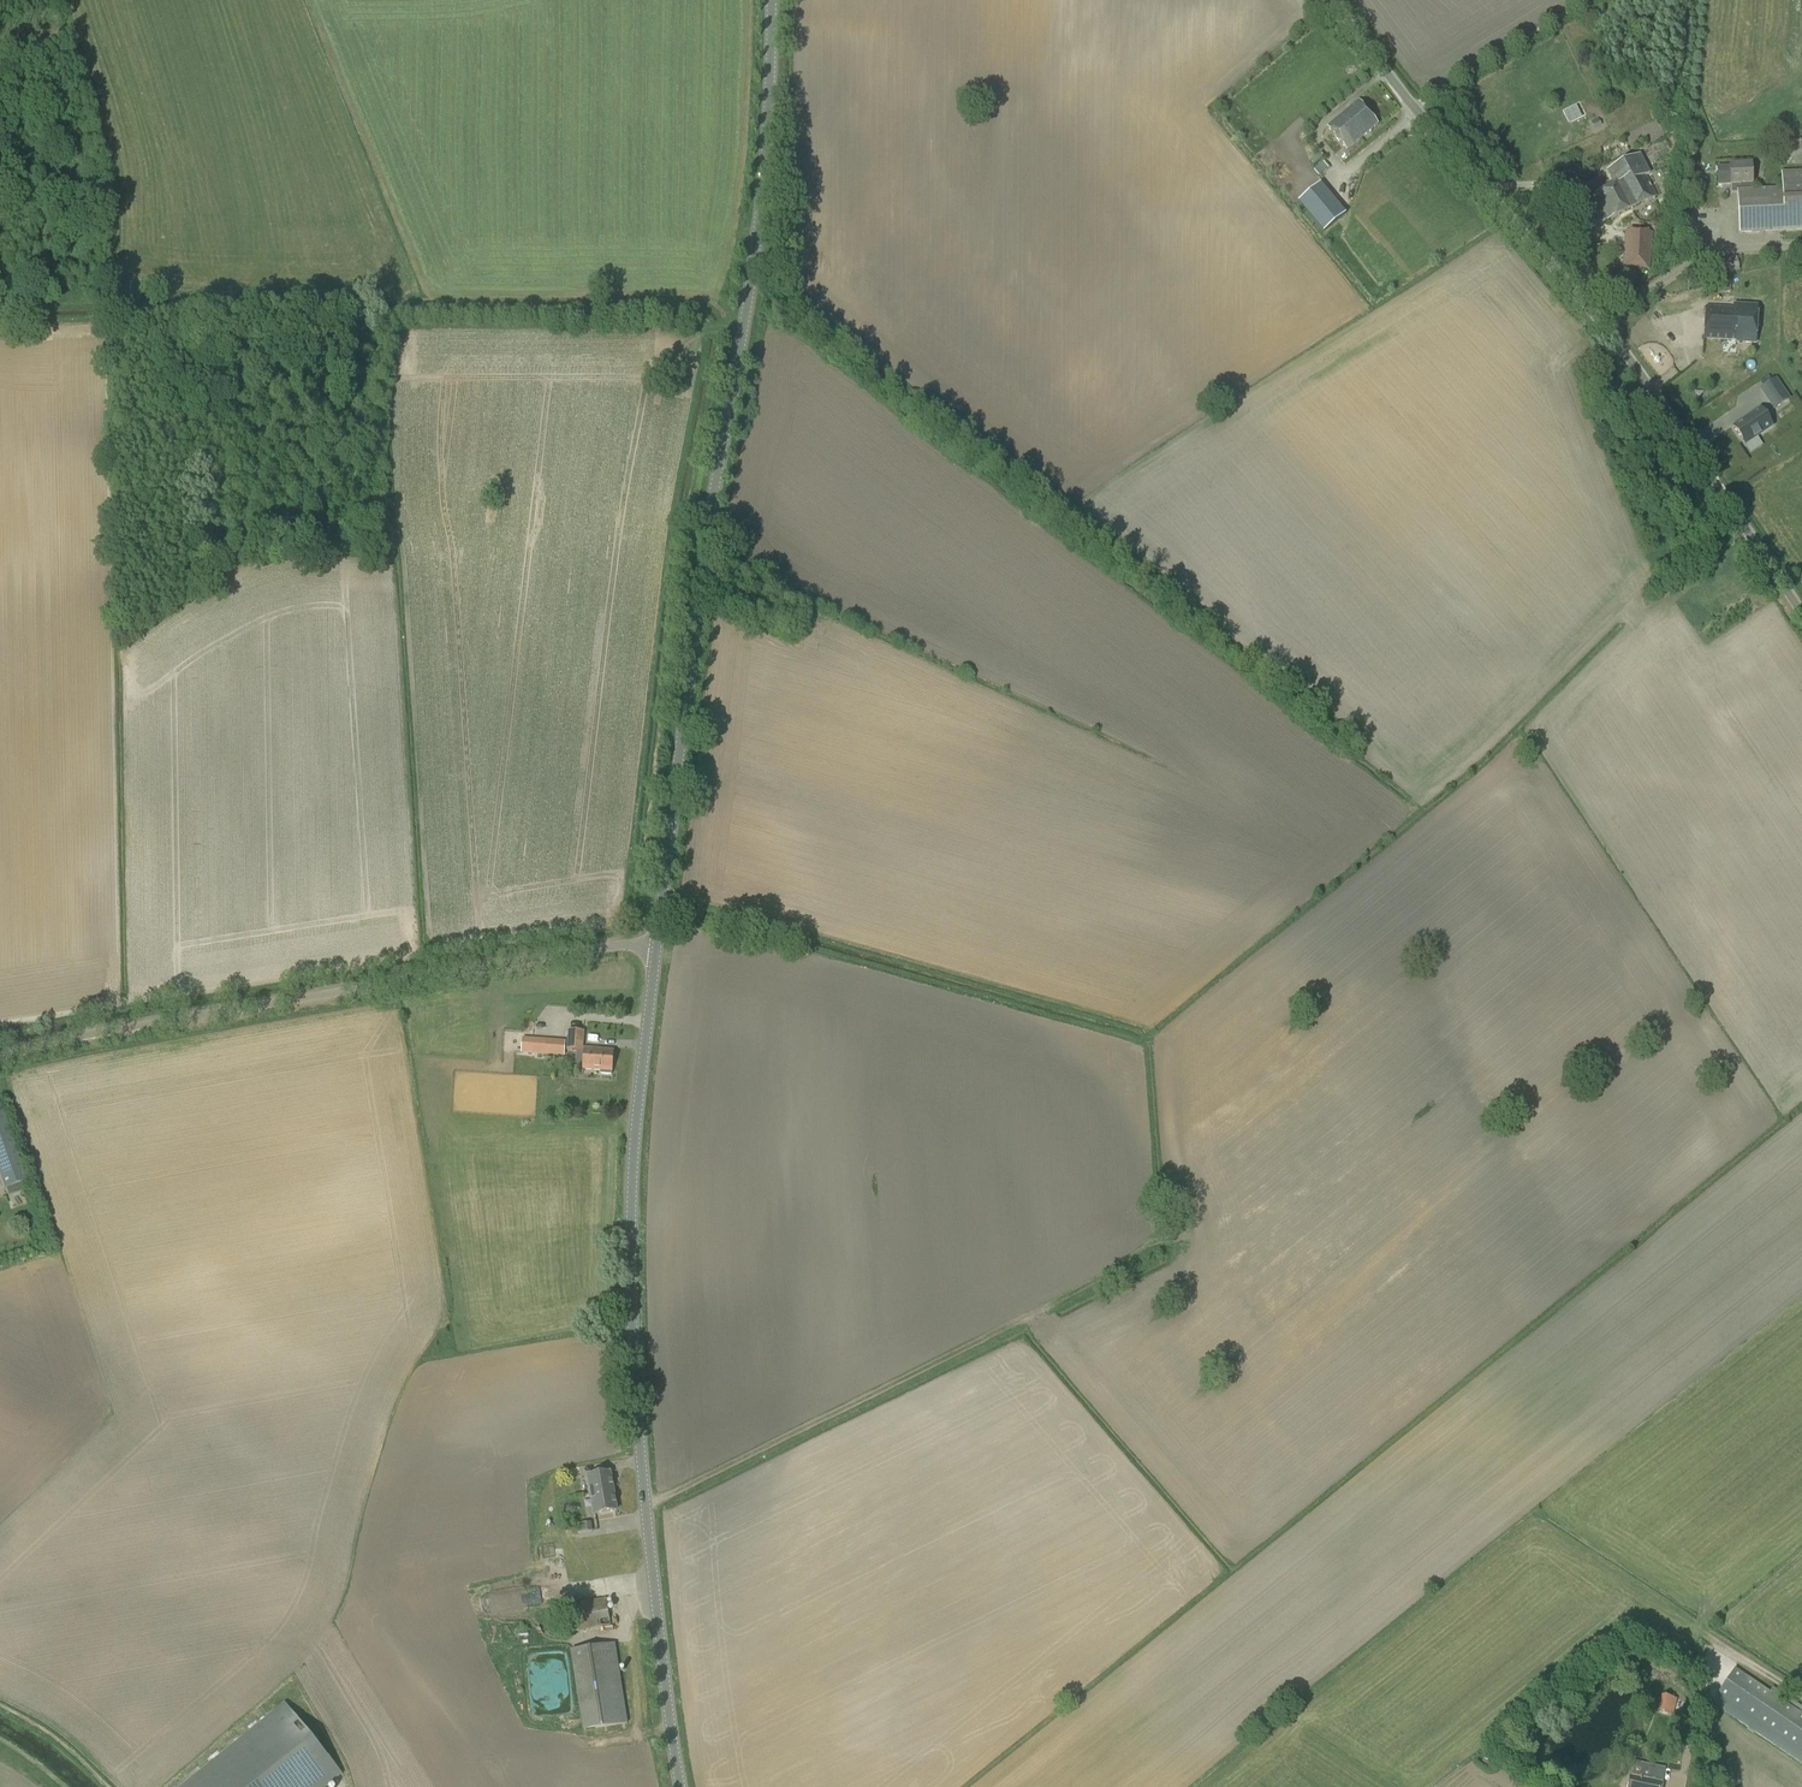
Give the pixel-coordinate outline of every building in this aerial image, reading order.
[(1346,150),(1378,124),(1358,101),(1327,127),(1346,150)] [(1320,154),(1310,163),(1315,168),(1325,160),(1320,154)] [(1731,162),(1730,154),(1717,155),(1718,163),(1731,162)] [(1608,220),(1630,209),(1656,196),(1646,176),(1650,174),(1640,155),(1607,171),(1614,185),(1595,195),(1608,220)] [(1325,161),(1315,169),(1320,176),(1330,168),(1325,161)] [(1737,185),(1740,231),(1801,228),(1801,174),(1782,175),(1783,192),(1753,193),(1752,184),(1752,164),(1730,165),(1731,185),(1737,185)] [(1317,187),(1299,201),(1298,202),(1322,232),(1345,214),(1320,184),(1317,187)] [(1648,232),(1648,230),(1629,229),(1629,231),(1625,230),(1622,267),(1649,269),(1652,232),(1648,232)] [(1761,295),(1769,295),(1769,283),(1777,283),(1777,276),(1769,276),(1769,268),(1761,268),(1761,295)] [(1704,338),(1732,339),(1732,342),(1755,343),(1757,306),(1734,305),(1733,307),(1706,306),(1704,338)] [(1761,389),(1775,408),(1789,399),(1775,379),(1761,389)] [(1733,427),(1745,444),(1772,426),(1760,409),(1733,427)] [(583,1052),(584,1031),(568,1029),(567,1051),(583,1052)] [(522,1052),(565,1054),(566,1039),(523,1036),(522,1052)] [(612,1072),(613,1051),(584,1049),(582,1069),(601,1071),(601,1074),(611,1074),(611,1072),(612,1072)] [(27,1181),(3,1112),(0,1113),(0,1180),(3,1190),(27,1181)] [(590,1495),(614,1491),(611,1472),(587,1476),(590,1495)] [(614,1491),(590,1495),(594,1514),(617,1510),(614,1491)] [(591,1522),(586,1523),(576,1525),(577,1533),(592,1530),(591,1522)] [(568,1633),(611,1626),(606,1598),(563,1605),(568,1633)] [(583,1730),(628,1724),(615,1643),(570,1650),(583,1730)] [(1735,1668),(1717,1694),(1753,1719),(1751,1725),(1757,1729),(1761,1724),(1801,1753),(1801,1713),(1777,1695),(1780,1692),(1772,1687),(1770,1691),(1735,1668)] [(1662,1695),(1660,1712),(1675,1713),(1677,1696),(1662,1695)] [(182,1786),(327,1786),(340,1776),(283,1705),(182,1786)] [(1663,1782),(1629,1775),(1627,1786),(1662,1786),(1663,1782)]
